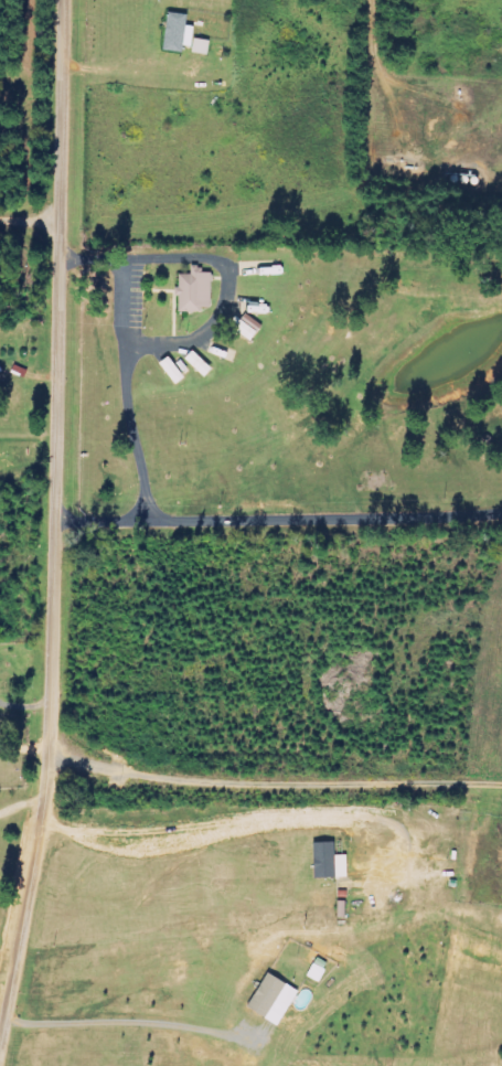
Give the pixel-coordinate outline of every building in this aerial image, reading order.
[(168,48),(195,51),(198,27),(190,26),(191,15),(171,13),(168,48)] [(211,55),(213,41),(197,39),(195,53),(211,55)] [(182,275),(182,287),(180,287),(180,313),(205,313),(205,308),(214,308),(215,273),(204,273),(204,266),(194,266),(194,275),(182,275)] [(190,360),(208,377),(216,369),(197,352),(190,360)] [(188,380),(175,357),(165,363),(179,386),(188,380)] [(351,878),(350,856),(339,856),(338,843),(315,844),(316,879),(351,878)] [(322,984),(331,964),(318,958),(310,979),(322,984)] [(303,992),(271,973),(250,1009),(282,1028),(303,992)]
